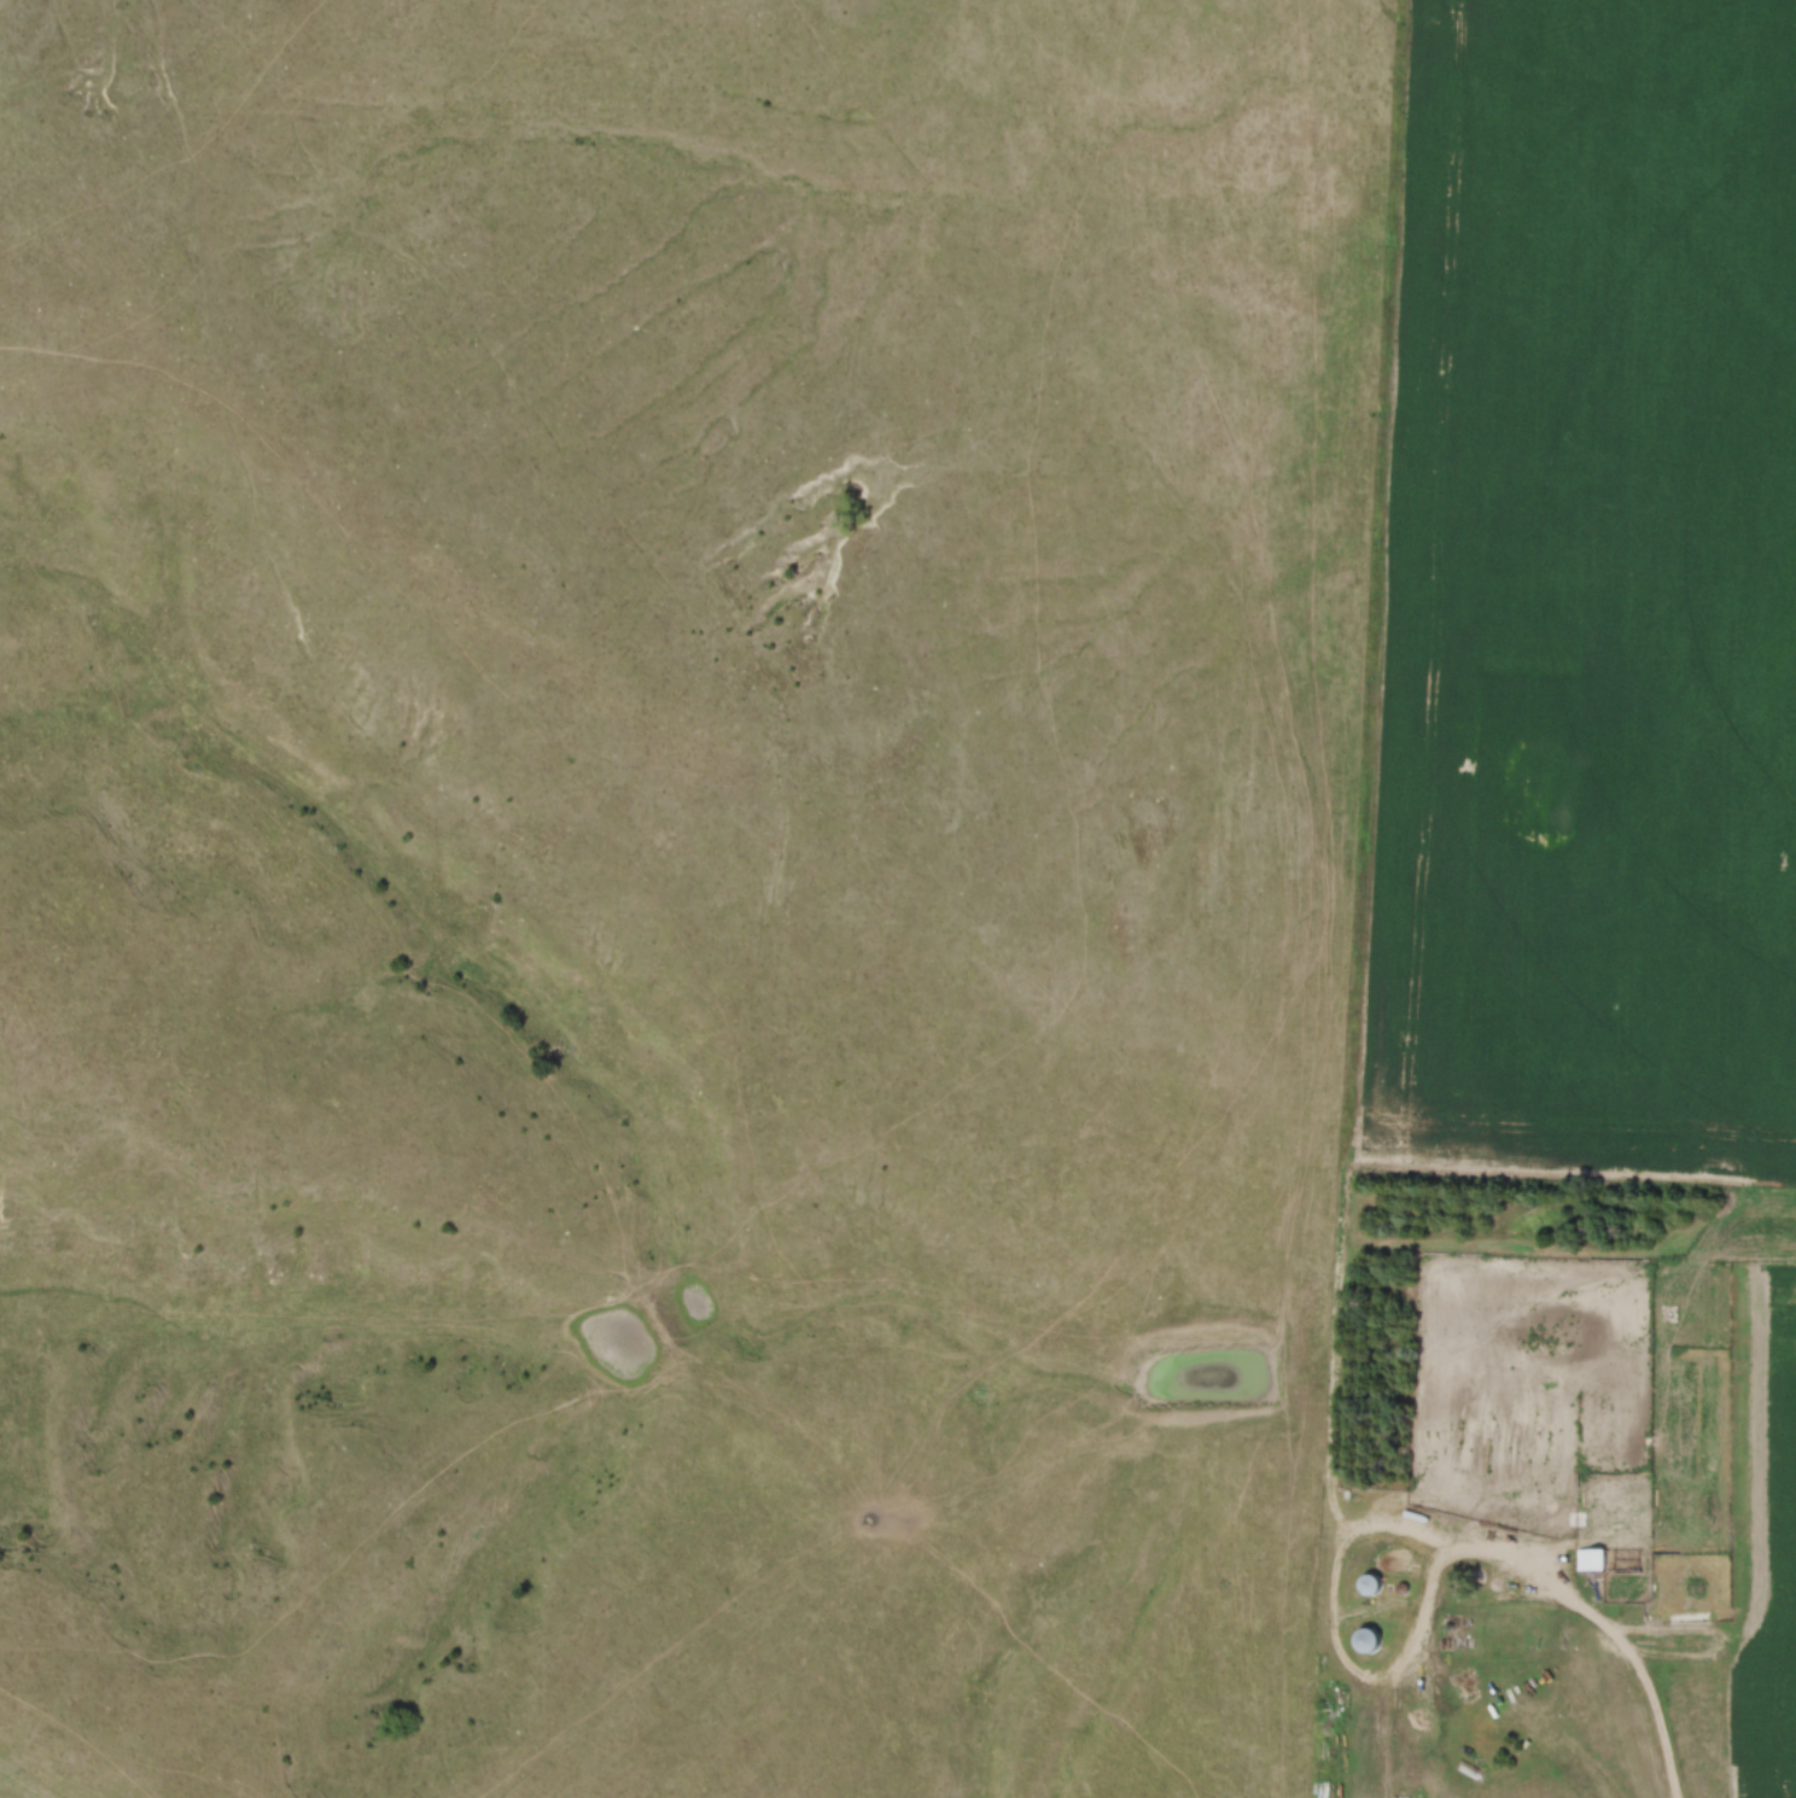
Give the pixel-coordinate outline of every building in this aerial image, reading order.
[(1578,1571),(1605,1571),(1605,1549),(1578,1549),(1578,1571)] [(1359,1579),(1365,1596),(1382,1590),(1375,1572),(1359,1579)] [(1353,1641),(1369,1655),(1382,1639),(1366,1626),(1353,1641)]
